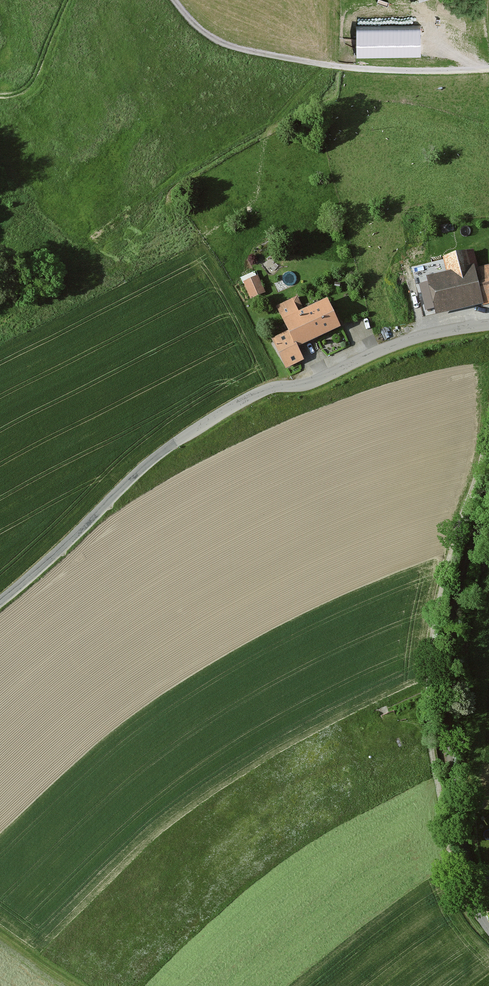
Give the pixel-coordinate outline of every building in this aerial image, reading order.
[(422,22),(356,23),(357,57),(422,56),(422,22)] [(478,268),(474,249),(443,256),(446,270),(427,274),(429,281),(420,283),(426,311),(436,309),(438,315),(488,304),(488,265),(478,268)] [(264,291),(257,276),(244,283),(251,297),(264,291)] [(298,297),(276,307),(288,331),(272,339),(286,368),(306,359),(299,346),(343,326),(329,297),(304,309),(298,297)] [(450,691),(450,703),(468,702),(468,691),(450,691)]
